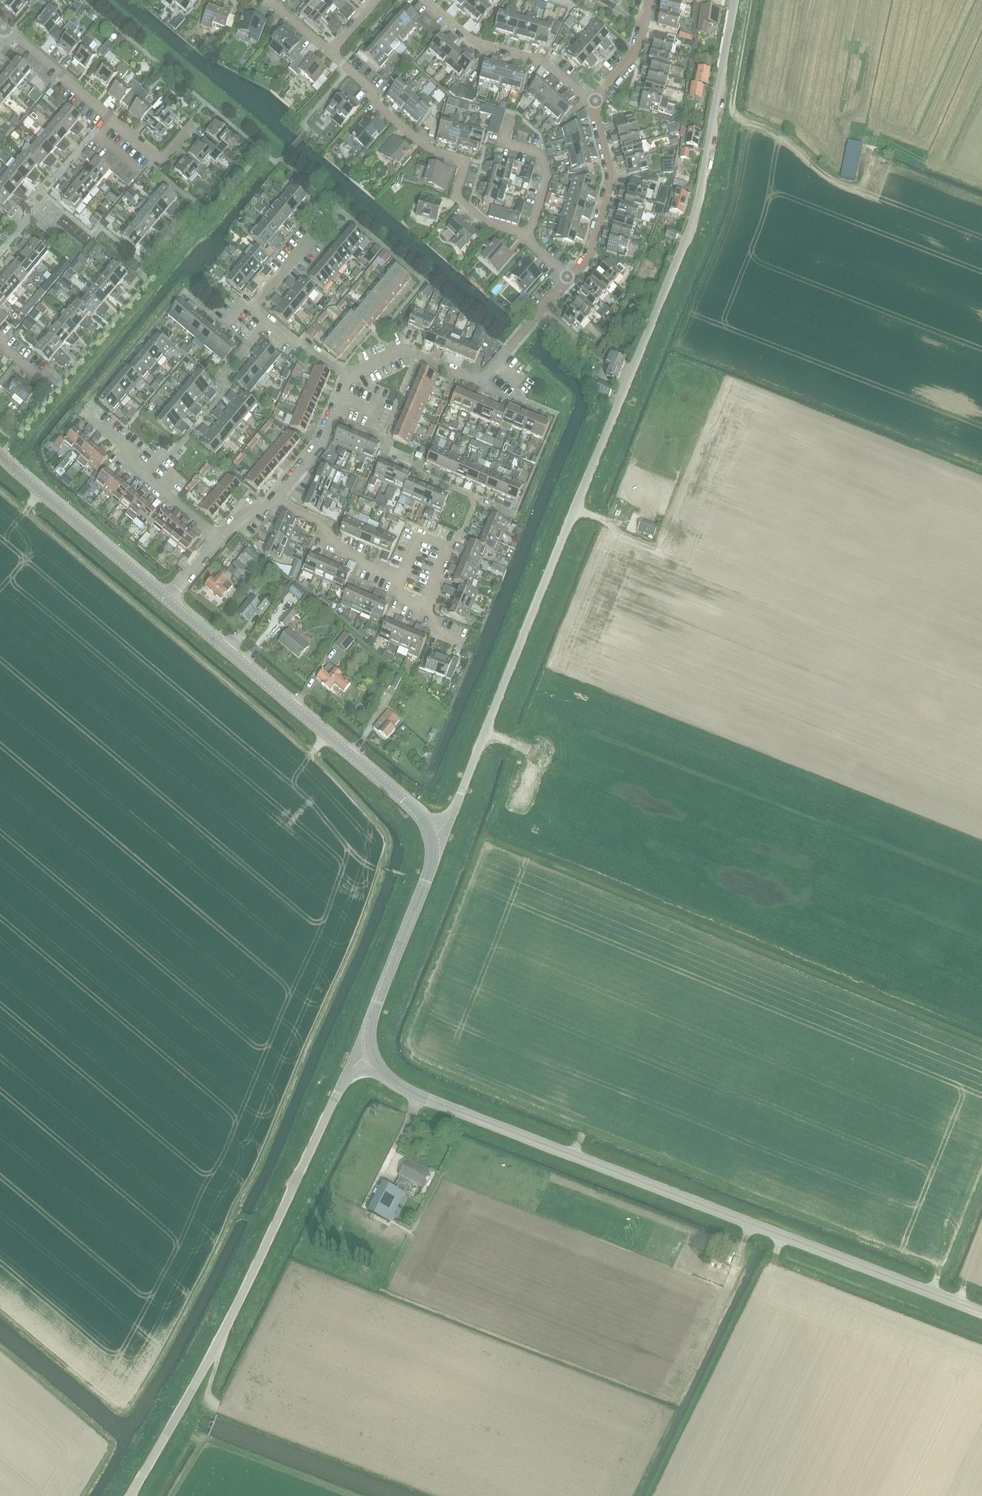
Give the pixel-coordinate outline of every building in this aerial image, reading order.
[(1,1),(7,6),(6,6),(17,16),(28,3),(27,2),(29,0),(2,0),(1,1)] [(198,0),(166,0),(164,1),(171,7),(175,3),(186,13),(198,0)] [(323,21),(328,25),(332,21),(326,17),(330,12),(317,0),(314,0),(311,4),(309,3),(306,1),(304,3),(307,6),(308,7),(309,7),(323,20),(323,21)] [(330,12),(334,8),(340,12),(339,13),(348,21),(352,16),(333,0),(317,0),(330,12)] [(352,16),(356,12),(347,4),(346,5),(340,0),(333,0),(352,16)] [(455,3),(460,7),(459,9),(461,11),(471,0),(457,0),(455,3)] [(461,11),(464,14),(466,12),(471,17),(486,0),(471,0),(461,11)] [(471,17),(476,22),(475,23),(478,26),(492,10),(487,5),(492,0),(486,0),(471,17)] [(622,0),(599,0),(598,2),(614,11),(618,4),(619,5),(622,0)] [(680,18),(682,12),(680,12),(682,4),(669,0),(664,0),(660,12),(662,13),(680,18)] [(35,24),(41,29),(55,40),(62,31),(57,27),(64,18),(49,6),(35,24)] [(201,26),(211,30),(214,23),(226,28),(233,10),(224,6),(222,11),(209,6),(201,26)] [(319,24),(323,21),(323,20),(309,7),(308,7),(304,13),(301,16),(322,33),(325,29),(319,24)] [(498,32),(505,34),(512,8),(508,7),(506,14),(499,13),(493,33),(497,34),(498,32)] [(716,26),(719,10),(702,7),(697,32),(705,33),(707,24),(716,26)] [(71,8),(68,11),(74,16),(77,13),(71,8)] [(389,18),(409,36),(416,28),(420,31),(423,28),(421,26),(416,22),(419,18),(408,8),(398,20),(392,15),(389,18)] [(512,8),(505,34),(512,36),(511,38),(515,39),(521,19),(515,17),(517,9),(512,8)] [(416,22),(421,26),(429,17),(424,13),(419,18),(416,22)] [(521,19),(515,39),(518,40),(519,38),(526,40),(533,14),(529,13),(527,20),(521,19)] [(678,25),(680,18),(662,13),(658,26),(678,31),(680,26),(678,25)] [(258,44),(266,22),(245,14),(238,31),(252,37),(251,41),(258,44)] [(533,14),(526,40),(533,42),(532,44),(535,45),(541,25),(536,23),(538,15),(533,14)] [(181,15),(177,20),(182,24),(186,20),(181,15)] [(578,22),(572,16),(565,24),(572,29),(578,22)] [(429,17),(421,26),(423,28),(425,30),(433,21),(429,17)] [(392,27),(388,32),(402,44),(409,36),(389,18),(386,22),(392,27)] [(541,25),(535,45),(539,46),(539,44),(547,46),(554,20),(549,19),(547,26),(541,25)] [(588,31),(609,49),(612,45),(606,40),(610,35),(601,27),(604,24),(598,19),(595,22),(594,21),(591,24),(593,26),(588,31)] [(433,21),(425,30),(430,34),(438,25),(433,21)] [(62,31),(55,40),(60,44),(58,47),(70,56),(71,54),(81,43),(73,36),(78,29),(70,22),(62,31)] [(438,25),(430,34),(435,38),(443,29),(438,25)] [(280,57),(282,54),(285,51),(291,56),(288,59),(293,64),(300,56),(306,50),(291,37),(293,35),(284,27),(272,41),(274,42),(269,48),(280,57)] [(375,35),(399,56),(399,55),(395,52),(402,44),(388,32),(384,36),(378,31),(375,35)] [(579,37),(596,52),(600,47),(606,52),(609,49),(588,31),(583,36),(582,35),(579,37)] [(691,40),(693,34),(681,31),(679,37),(691,40)] [(646,43),(645,47),(671,55),(676,38),(657,33),(653,45),(646,43)] [(431,53),(437,57),(455,37),(451,34),(446,40),(441,36),(427,52),(430,54),(431,53)] [(373,48),(388,61),(392,64),(399,56),(375,35),(371,38),(377,43),(373,48)] [(81,43),(71,54),(76,58),(74,60),(86,70),(97,56),(89,49),(94,42),(86,36),(81,43)] [(455,37),(437,57),(442,62),(441,64),(443,66),(458,50),(453,46),(458,40),(455,37)] [(574,47),(595,65),(598,62),(592,56),(596,52),(579,37),(577,40),(579,42),(574,47)] [(99,53),(103,57),(111,48),(106,44),(99,53)] [(380,69),(388,61),(373,48),(369,52),(363,47),(360,51),(380,69)] [(592,69),(595,65),(574,47),(569,52),(568,51),(565,54),(581,68),(586,63),(592,69)] [(649,60),(653,62),(653,61),(668,66),(668,65),(671,55),(645,47),(643,52),(651,54),(649,60)] [(458,50),(443,66),(446,69),(448,67),(453,71),(471,51),(467,48),(462,54),(458,50)] [(475,54),(471,51),(453,71),(458,76),(457,78),(460,80),(465,75),(466,76),(470,72),(469,70),(474,64),(469,60),(475,54)] [(13,64),(10,68),(24,80),(31,72),(20,62),(21,60),(11,52),(6,58),(13,64)] [(110,52),(105,58),(111,63),(116,57),(110,52)] [(704,55),(702,66),(711,68),(713,57),(704,55)] [(308,62),(300,56),(293,64),(289,69),(296,76),(300,72),(315,85),(328,69),(313,56),(308,62)] [(484,81),(491,83),(498,57),(494,56),(491,64),(485,62),(479,82),(483,83),(484,81)] [(406,61),(411,65),(415,61),(410,57),(406,61)] [(498,57),(491,83),(498,85),(497,87),(500,88),(506,68),(500,66),(503,58),(498,57)] [(644,65),(642,69),(669,77),(672,66),(668,65),(668,66),(653,61),(653,62),(651,67),(644,65)] [(506,68),(500,88),(504,89),(504,87),(511,89),(519,63),(514,62),(512,69),(506,68)] [(519,63),(511,89),(518,91),(517,93),(521,94),(527,74),(521,72),(523,64),(519,63)] [(107,64),(95,78),(107,87),(108,85),(113,89),(120,81),(121,81),(129,71),(121,65),(116,71),(107,64)] [(17,88),(24,80),(10,68),(7,72),(0,66),(0,74),(17,88)] [(649,76),(647,82),(666,87),(669,77),(642,69),(641,73),(649,76)] [(391,78),(395,82),(403,74),(398,70),(391,78)] [(708,87),(710,72),(699,70),(697,85),(693,84),(691,98),(701,99),(704,86),(708,87)] [(10,96),(17,88),(0,74),(0,88),(10,96)] [(530,97),(535,101),(556,78),(552,75),(544,84),(540,80),(525,96),(528,98),(530,97)] [(556,78),(535,101),(541,106),(539,108),(542,110),(556,94),(552,90),(559,81),(556,78)] [(113,89),(108,95),(120,105),(122,102),(127,106),(142,88),(145,84),(143,82),(139,86),(134,81),(129,88),(121,81),(120,81),(113,89)] [(399,83),(384,99),(388,102),(389,100),(395,105),(413,84),(409,81),(404,88),(399,83)] [(638,85),(636,90),(663,97),(666,87),(647,82),(645,87),(638,85)] [(413,84),(395,105),(400,110),(398,111),(401,114),(415,98),(411,94),(416,87),(413,84)] [(459,85),(455,97),(461,99),(465,87),(459,85)] [(465,87),(461,99),(468,101),(472,89),(465,87)] [(3,104),(10,96),(0,88),(0,102),(3,104)] [(142,88),(127,106),(132,110),(130,112),(141,122),(143,120),(143,119),(150,110),(151,111),(153,108),(145,101),(150,94),(142,88)] [(35,89),(29,96),(31,99),(37,103),(43,95),(35,89)] [(472,89),(468,101),(473,102),(474,100),(476,100),(479,91),(472,89)] [(556,94),(542,110),(545,113),(546,111),(551,116),(572,93),(568,90),(561,98),(556,94)] [(658,114),(660,108),(666,110),(669,101),(662,98),(663,97),(636,90),(635,94),(643,96),(639,108),(658,114)] [(343,91),(326,111),(334,118),(333,120),(341,127),(359,106),(343,91)] [(55,93),(52,97),(62,105),(65,101),(55,93)] [(572,93),(551,116),(557,120),(555,122),(558,125),(560,123),(562,120),(567,124),(576,114),(572,110),(573,108),(568,104),(575,96),(572,93)] [(415,98),(401,114),(404,116),(405,115),(411,119),(429,99),(425,96),(420,102),(415,98)] [(449,98),(447,106),(458,109),(460,101),(449,98)] [(31,99),(26,105),(31,110),(37,103),(31,99)] [(429,99),(411,119),(416,124),(415,125),(418,128),(422,124),(430,115),(432,112),(427,108),(432,102),(429,99)] [(460,101),(458,109),(468,112),(470,104),(460,101)] [(67,107),(60,115),(81,133),(84,129),(78,122),(81,118),(67,107)] [(150,110),(143,119),(143,120),(156,131),(163,136),(168,130),(178,119),(164,107),(157,115),(151,111),(150,110)] [(494,109),(492,114),(492,115),(504,118),(505,112),(494,109)] [(585,110),(577,116),(578,122),(588,120),(585,110)] [(367,150),(385,129),(369,114),(350,135),(354,138),(353,139),(355,141),(356,140),(367,150)] [(60,115),(53,123),(67,135),(69,132),(77,136),(81,133),(60,115)] [(430,115),(422,124),(425,126),(425,128),(430,130),(434,118),(430,115)] [(492,115),(491,120),(502,123),(504,118),(492,115)] [(442,122),(436,143),(440,144),(441,142),(448,144),(455,118),(450,116),(448,124),(442,122)] [(610,135),(611,139),(638,132),(633,116),(615,121),(618,133),(610,135)] [(14,117),(10,121),(15,126),(19,121),(14,117)] [(434,118),(430,130),(429,135),(435,137),(439,122),(434,118)] [(455,118),(448,144),(454,146),(454,148),(457,149),(463,128),(457,127),(460,119),(455,118)] [(491,120),(489,126),(500,129),(502,123),(491,120)] [(208,134),(204,139),(222,154),(228,147),(222,142),(230,133),(215,121),(206,132),(208,134)] [(476,124),(468,150),(475,152),(474,154),(478,155),(482,142),(484,143),(487,134),(485,134),(485,135),(484,135),(484,134),(478,132),(481,122),(477,121),(476,124)] [(463,128),(457,149),(460,150),(461,148),(468,150),(476,124),(471,122),(469,130),(463,128)] [(53,123),(47,132),(67,149),(70,145),(64,138),(67,135),(53,123)] [(6,124),(2,129),(7,133),(11,128),(6,124)] [(563,133),(565,139),(591,133),(590,128),(582,130),(581,124),(560,129),(561,133),(563,133)] [(489,126),(487,132),(499,136),(500,129),(489,126)] [(680,149),(682,149),(681,158),(689,160),(690,150),(693,150),(693,146),(698,147),(701,132),(686,129),(684,140),(682,139),(680,149)] [(15,132),(12,136),(17,141),(20,137),(20,136),(15,132)] [(47,132),(40,139),(53,151),(56,148),(64,152),(67,149),(47,132)] [(620,142),(622,148),(640,143),(638,132),(611,139),(612,144),(620,142)] [(564,147),(565,150),(586,145),(585,139),(592,137),(591,133),(565,139),(566,146),(564,147)] [(677,137),(670,139),(671,145),(679,143),(677,137)] [(335,144),(340,147),(344,142),(340,138),(335,144)] [(40,139),(33,148),(53,165),(56,161),(51,154),(53,151),(40,139)] [(188,153),(190,155),(202,165),(209,157),(215,162),(222,154),(204,139),(200,144),(198,141),(188,153)] [(399,164),(411,151),(400,141),(396,145),(390,140),(380,152),(389,160),(391,158),(399,164)] [(853,140),(845,177),(859,180),(866,143),(853,140)] [(616,156),(617,160),(643,153),(649,152),(646,141),(640,143),(622,148),(623,154),(616,156)] [(568,153),(570,160),(597,154),(595,149),(588,151),(586,145),(565,150),(566,154),(568,153)] [(33,148),(26,156),(40,167),(42,165),(50,169),(53,165),(33,148)] [(486,163),(485,167),(511,174),(513,167),(516,168),(517,164),(500,159),(503,151),(496,149),(493,158),(496,159),(494,165),(486,163)] [(93,164),(90,168),(104,179),(110,171),(109,170),(104,166),(100,162),(101,160),(91,151),(86,158),(93,164)] [(108,152),(101,160),(100,162),(104,166),(112,156),(108,152)] [(648,170),(643,153),(617,160),(618,165),(626,163),(629,175),(648,170)] [(24,154),(17,162),(38,180),(41,176),(35,169),(38,166),(39,168),(40,167),(26,156),(24,154)] [(572,167),(569,168),(567,168),(568,173),(589,172),(588,167),(592,166),(590,160),(598,158),(597,154),(570,160),(572,167)] [(209,170),(202,165),(190,155),(187,159),(184,157),(174,169),(189,181),(196,173),(202,178),(209,170)] [(112,156),(104,166),(109,170),(117,160),(112,156)] [(239,157),(235,162),(240,166),(244,161),(239,157)] [(117,160),(109,170),(110,171),(113,174),(122,164),(117,160)] [(11,170),(10,170),(24,182),(27,179),(35,184),(38,180),(17,162),(11,170)] [(445,190),(450,174),(443,172),(444,167),(430,163),(425,180),(435,183),(434,187),(445,190)] [(122,164),(113,174),(118,178),(127,168),(122,164)] [(521,177),(526,179),(530,180),(534,167),(525,164),(521,177)] [(76,170),(97,187),(104,179),(90,168),(87,171),(80,165),(76,170)] [(0,173),(0,175),(3,178),(3,179),(24,196),(27,192),(21,185),(24,182),(10,170),(11,170),(6,166),(0,173)] [(235,166),(228,173),(235,179),(241,171),(235,166)] [(492,174),(490,179),(511,186),(512,182),(509,181),(511,174),(485,167),(484,171),(492,174)] [(127,168),(118,178),(123,182),(131,172),(127,168)] [(79,180),(76,184),(90,195),(97,187),(76,170),(72,174),(79,180)] [(131,172),(123,182),(128,186),(136,176),(131,172)] [(573,181),(571,188),(597,195),(598,191),(591,188),(593,182),(572,176),(570,180),(573,181)] [(621,188),(620,192),(646,200),(651,184),(632,178),(629,190),(621,188)] [(0,183),(0,190),(10,198),(13,195),(21,200),(24,196),(3,179),(0,183)] [(481,183),(479,188),(505,195),(507,188),(510,189),(511,186),(490,179),(488,186),(481,183)] [(687,192),(689,186),(683,184),(684,181),(676,179),(674,186),(682,189),(681,190),(687,192)] [(62,186),(83,204),(90,195),(76,184),(73,188),(66,182),(62,186)] [(285,194),(306,212),(309,208),(303,202),(307,197),(293,185),(285,194)] [(76,212),(83,204),(62,186),(58,191),(66,197),(62,201),(76,212)] [(156,196),(177,213),(181,208),(174,203),(177,199),(163,187),(156,196)] [(503,202),(505,195),(479,188),(478,192),(486,194),(484,201),(504,207),(506,203),(503,202)] [(567,194),(565,197),(586,203),(588,197),(596,200),(597,195),(571,188),(569,194),(567,194)] [(131,189),(124,196),(130,201),(137,194),(131,189)] [(0,204),(0,205),(0,207),(9,215),(14,208),(8,201),(10,198),(0,190),(0,204)] [(114,190),(108,196),(116,203),(121,196),(114,190)] [(682,214),(688,195),(672,190),(664,214),(678,219),(680,214),(682,214)] [(626,199),(625,205),(624,205),(643,211),(646,200),(620,192),(618,197),(626,199)] [(278,202),(293,214),(297,210),(304,215),(306,212),(285,194),(278,202)] [(149,204),(163,216),(166,212),(173,217),(177,213),(156,196),(149,204)] [(436,222),(442,202),(422,196),(416,216),(436,222)] [(567,202),(565,208),(591,216),(592,211),(585,209),(586,203),(565,197),(564,201),(567,202)] [(107,201),(103,206),(108,210),(109,211),(113,206),(114,206),(107,201)] [(271,210),(292,228),(296,225),(289,219),(293,214),(278,202),(271,210)] [(610,212),(636,220),(640,221),(643,211),(624,205),(625,205),(621,203),(619,210),(611,208),(610,212)] [(142,212),(163,229),(167,225),(160,219),(163,216),(149,204),(142,212)] [(492,205),(488,217),(494,218),(498,207),(492,205)] [(103,207),(97,215),(102,219),(108,212),(103,207)] [(498,207),(494,218),(500,220),(503,208),(498,207)] [(503,208),(500,220),(506,222),(509,210),(503,208)] [(560,215),(559,218),(580,224),(582,218),(590,220),(591,216),(565,208),(563,215),(560,215)] [(264,219),(279,231),(283,226),(289,232),(292,228),(271,210),(264,219)] [(509,210),(506,222),(511,223),(515,212),(509,210)] [(136,220),(150,232),(153,228),(159,234),(163,229),(142,212),(136,220)] [(515,212),(511,223),(517,225),(521,214),(515,212)] [(616,219),(614,225),(633,230),(636,220),(610,212),(608,216),(616,219)] [(97,215),(90,222),(95,226),(96,227),(102,219),(97,215)] [(467,245),(477,233),(466,224),(467,223),(464,219),(463,220),(459,217),(448,229),(458,237),(453,243),(461,251),(466,245),(467,245)] [(561,222),(559,229),(585,237),(586,232),(579,230),(580,224),(559,218),(558,222),(561,222)] [(257,227),(279,245),(282,241),(275,235),(279,231),(264,219),(257,227)] [(105,220),(101,224),(107,229),(110,224),(105,220)] [(129,228),(150,245),(153,241),(147,235),(150,232),(136,220),(129,228)] [(605,229),(604,233),(630,241),(633,230),(614,225),(613,231),(605,229)] [(276,248),(279,245),(257,227),(250,235),(265,248),(269,243),(276,248)] [(342,234),(359,248),(366,239),(352,227),(348,232),(345,230),(342,234)] [(146,250),(150,245),(129,228),(122,237),(136,248),(139,244),(146,250)] [(583,241),(585,237),(559,229),(557,236),(554,235),(553,239),(574,245),(576,239),(583,241)] [(676,241),(678,234),(668,230),(666,237),(676,241)] [(625,257),(630,241),(604,233),(602,237),(610,240),(606,252),(625,257)] [(338,244),(352,256),(359,248),(342,234),(339,238),(342,240),(338,244)] [(545,237),(541,242),(545,246),(550,241),(545,237)] [(20,244),(41,261),(48,253),(34,241),(31,245),(24,239),(20,244)] [(495,241),(492,245),(487,241),(483,245),(488,249),(483,255),(491,261),(489,264),(498,272),(509,260),(503,254),(506,251),(495,241)] [(95,243),(86,253),(91,257),(100,247),(95,243)] [(24,254),(21,258),(34,269),(41,261),(20,244),(17,248),(24,254)] [(329,251),(345,265),(352,256),(338,244),(334,249),(332,247),(329,251)] [(248,256),(270,274),(273,271),(266,265),(270,260),(255,248),(248,256)] [(324,261),(338,273),(345,265),(329,251),(325,254),(328,256),(324,261)] [(384,251),(379,257),(386,263),(391,257),(384,251)] [(84,252),(78,260),(84,265),(90,257),(84,252)] [(7,260),(27,277),(34,269),(21,258),(18,261),(11,256),(7,260)] [(241,265),(256,277),(260,272),(267,278),(270,274),(248,256),(241,265)] [(593,266),(614,283),(625,271),(611,258),(602,267),(596,262),(593,266)] [(10,270),(7,274),(20,285),(27,277),(7,260),(3,264),(10,270)] [(65,260),(54,272),(55,273),(60,277),(70,264),(65,260)] [(525,293),(541,275),(524,260),(512,274),(523,285),(520,288),(525,293)] [(77,261),(70,268),(77,274),(83,266),(77,261)] [(315,267),(331,281),(338,273),(324,261),(320,265),(318,264),(315,267)] [(106,272),(121,284),(124,280),(130,286),(136,279),(126,270),(122,267),(120,269),(113,264),(106,272)] [(234,273),(258,293),(261,289),(259,287),(252,281),(256,277),(241,265),(234,273)] [(389,273),(405,286),(412,278),(396,265),(389,273)] [(596,274),(592,279),(607,292),(614,283),(593,266),(590,269),(596,274)] [(324,290),(331,281),(315,267),(312,271),(314,273),(310,278),(324,290)] [(371,267),(365,273),(369,276),(374,270),(371,267)] [(68,272),(65,277),(71,282),(75,278),(68,272)] [(100,280),(121,297),(124,293),(118,287),(121,284),(106,272),(100,280)] [(55,273),(48,281),(53,285),(60,277),(55,273)] [(246,289),(252,294),(251,295),(254,298),(258,293),(234,273),(227,282),(242,294),(246,289)] [(382,282),(398,294),(405,286),(389,273),(382,282)] [(14,293),(20,285),(7,274),(4,278),(0,274),(0,282),(14,293)] [(287,281),(308,299),(316,290),(301,279),(297,283),(290,277),(287,281)] [(579,282),(599,300),(607,292),(592,279),(588,284),(582,278),(579,282)] [(65,279),(61,284),(68,291),(73,285),(65,279)] [(93,288),(107,300),(110,296),(117,302),(121,297),(100,280),(93,288)] [(48,281),(41,289),(46,293),(53,285),(48,281)] [(291,291),(287,295),(301,307),(308,299),(287,281),(284,285),(291,291)] [(7,302),(14,293),(0,282),(0,296),(7,302)] [(375,290),(391,303),(398,294),(382,282),(375,290)] [(577,296),(581,298),(592,308),(593,307),(599,300),(579,282),(576,285),(582,290),(577,296)] [(357,283),(352,290),(355,293),(361,286),(357,283)] [(426,296),(432,289),(427,285),(421,292),(426,296)] [(55,286),(50,292),(54,296),(60,290),(55,286)] [(86,296),(107,314),(111,309),(104,303),(107,300),(93,288),(86,296)] [(41,289),(34,297),(39,301),(46,293),(41,289)] [(368,298),(383,311),(391,303),(375,290),(368,298)] [(273,298),(294,316),(301,307),(287,295),(283,300),(276,294),(273,298)] [(79,305),(90,314),(93,316),(97,312),(103,318),(107,314),(86,296),(79,304),(79,305)] [(34,297),(28,305),(33,309),(39,301),(34,297)] [(568,301),(588,319),(596,310),(593,307),(592,308),(581,298),(577,302),(571,297),(568,301)] [(287,324),(294,316),(273,298),(270,301),(277,307),(273,312),(287,324)] [(361,307),(376,320),(383,311),(368,298),(361,307)] [(444,299),(441,306),(451,310),(452,306),(451,305),(444,299)] [(168,315),(177,323),(193,304),(189,301),(186,305),(181,300),(168,315)] [(340,305),(338,307),(341,309),(346,302),(343,300),(340,305)] [(577,332),(588,319),(568,301),(565,304),(571,309),(562,319),(577,332)] [(70,310),(91,327),(94,322),(87,317),(90,314),(79,305),(79,304),(76,302),(70,310)] [(41,304),(37,309),(44,315),(48,310),(41,304)] [(193,304),(177,323),(186,331),(199,316),(194,311),(197,307),(193,304)] [(28,305),(21,313),(26,317),(28,315),(33,309),(28,305)] [(367,325),(366,326),(369,328),(376,320),(361,307),(354,315),(367,325)] [(426,314),(419,330),(429,334),(432,326),(433,327),(436,319),(436,318),(430,316),(433,309),(429,307),(426,314)] [(409,326),(419,330),(426,314),(416,309),(409,326)] [(36,310),(30,317),(34,321),(40,313),(36,310)] [(63,318),(77,329),(80,325),(87,331),(91,335),(95,330),(91,327),(70,310),(63,318)] [(360,334),(366,326),(367,325),(354,315),(351,312),(344,321),(360,334)] [(0,317),(0,326),(8,317),(3,313),(0,317)] [(325,313),(319,319),(322,322),(328,315),(325,313)] [(199,316),(186,331),(195,339),(211,320),(208,317),(205,320),(199,316)] [(29,318),(22,325),(28,330),(35,323),(29,318)] [(56,326),(77,343),(81,339),(74,333),(77,329),(63,318),(56,326)] [(429,334),(425,342),(436,347),(443,330),(444,327),(440,326),(441,323),(440,320),(436,319),(433,327),(432,326),(429,334)] [(211,320),(195,339),(205,346),(218,331),(212,326),(215,323),(211,320)] [(337,329),(353,342),(360,334),(344,321),(337,329)] [(49,334),(63,345),(66,342),(73,348),(77,343),(56,326),(49,334)] [(443,330),(436,347),(446,351),(455,329),(447,326),(445,327),(443,330)] [(312,328),(307,334),(313,340),(319,333),(312,328)] [(473,343),(466,359),(476,364),(483,347),(485,340),(482,339),(484,332),(478,328),(476,336),(473,343)] [(330,337),(346,350),(353,342),(337,329),(330,337)] [(455,329),(446,351),(456,355),(466,332),(465,332),(464,333),(455,329)] [(218,331),(205,346),(214,354),(230,335),(226,332),(223,336),(218,331)] [(466,332),(456,355),(466,359),(473,343),(467,340),(470,334),(466,332)] [(42,342),(63,359),(66,356),(67,355),(60,349),(63,345),(49,334),(42,342)] [(230,335),(214,354),(223,362),(236,347),(230,342),(233,338),(230,335)] [(148,342),(164,356),(172,348),(157,336),(153,341),(151,339),(148,342)] [(323,346),(339,359),(346,350),(330,337),(323,346)] [(53,358),(55,360),(64,367),(68,363),(63,359),(42,342),(35,351),(49,362),(53,358)] [(143,352),(157,364),(164,356),(148,342),(145,346),(147,348),(143,352)] [(255,349),(273,365),(281,355),(266,343),(261,348),(258,345),(255,349)] [(250,361),(266,374),(273,365),(255,349),(252,353),(255,356),(250,361)] [(133,359),(150,373),(157,364),(143,352),(139,357),(137,355),(133,359)] [(607,377),(617,381),(625,361),(611,355),(606,366),(610,368),(607,377)] [(142,380),(141,380),(143,381),(150,373),(133,359),(130,362),(133,364),(129,369),(142,380)] [(239,368),(258,383),(266,374),(250,361),(246,367),(242,364),(239,368)] [(315,366),(311,377),(327,383),(331,373),(315,366)] [(135,388),(141,380),(142,380),(129,369),(128,367),(123,372),(121,370),(118,374),(135,388)] [(250,393),(258,383),(239,368),(236,371),(240,374),(235,380),(250,393)] [(424,369),(419,380),(434,386),(439,376),(424,369)] [(193,380),(214,398),(217,394),(210,388),(214,383),(200,371),(193,380)] [(3,389),(14,397),(12,399),(21,406),(24,402),(27,404),(35,394),(19,381),(21,379),(15,374),(3,389)] [(113,384),(128,396),(135,388),(118,374),(115,378),(117,379),(113,384)] [(309,380),(307,386),(322,393),(327,383),(311,377),(304,375),(302,377),(309,380)] [(186,388),(200,400),(204,396),(210,401),(214,398),(193,380),(186,388)] [(419,380),(415,389),(430,396),(434,386),(419,380)] [(600,383),(596,393),(609,399),(614,389),(600,383)] [(104,390),(121,404),(128,396),(113,384),(110,389),(107,387),(104,390)] [(307,386),(302,396),(318,403),(322,393),(307,386)] [(179,396),(200,414),(203,411),(196,405),(200,400),(186,388),(179,396)] [(415,389),(411,399),(426,406),(430,396),(415,389)] [(114,413),(121,404),(104,390),(101,394),(103,396),(99,401),(114,413)] [(451,407),(462,411),(469,394),(458,390),(451,407)] [(229,395),(250,413),(257,404),(243,392),(239,397),(232,392),(229,395)] [(469,394),(462,411),(472,415),(479,398),(469,394)] [(233,404),(229,409),(243,421),(250,413),(229,395),(226,399),(233,404)] [(172,405),(186,417),(190,412),(197,418),(200,414),(179,396),(172,405)] [(302,396),(298,406),(314,413),(318,403),(302,396)] [(479,398),(472,415),(482,420),(489,402),(479,398)] [(411,399),(406,409),(422,416),(426,406),(411,399)] [(489,402),(482,420),(491,424),(499,407),(489,402)] [(165,413),(186,431),(188,433),(191,429),(182,421),(186,417),(172,405),(165,413)] [(298,406),(294,416),(310,423),(314,413),(298,406)] [(504,423),(502,428),(511,432),(513,427),(514,427),(521,411),(510,406),(508,411),(509,411),(503,423),(504,423)] [(499,407),(491,424),(502,428),(504,423),(503,423),(509,411),(508,411),(499,407)] [(215,412),(236,429),(243,421),(229,409),(225,414),(218,408),(215,412)] [(406,409),(402,419),(417,426),(422,416),(406,409)] [(521,411),(514,427),(524,431),(531,415),(521,411)] [(219,421),(215,426),(229,438),(236,429),(215,412),(212,415),(219,421)] [(182,435),(186,431),(165,413),(157,421),(172,433),(176,429),(182,435)] [(531,415),(524,431),(534,436),(541,419),(531,415)] [(305,433),(310,423),(294,416),(290,426),(305,433)] [(402,419),(398,429),(413,436),(417,426),(402,419)] [(541,419),(534,436),(544,440),(551,423),(541,419)] [(201,428),(222,446),(229,438),(215,426),(211,430),(204,425),(201,428)] [(83,438),(72,451),(80,458),(91,444),(90,443),(85,439),(93,429),(90,426),(81,436),(83,438)] [(466,427),(463,434),(469,436),(473,438),(476,431),(472,430),(466,427)] [(215,455),(222,446),(201,428),(198,432),(205,438),(201,443),(215,455)] [(337,454),(341,455),(351,432),(340,428),(334,444),(340,446),(337,454)] [(394,439),(396,440),(409,446),(413,436),(398,429),(394,439)] [(280,439),(293,450),(300,441),(288,430),(280,439)] [(63,444),(72,451),(83,438),(81,436),(75,431),(66,440),(61,436),(54,445),(59,450),(63,444)] [(476,431),(473,438),(477,439),(483,442),(486,436),(480,433),(476,431)] [(351,432),(341,455),(344,457),(347,450),(354,453),(361,437),(351,432)] [(91,444),(80,458),(77,462),(85,468),(88,465),(99,451),(98,450),(93,446),(102,436),(98,433),(94,438),(90,443),(91,444)] [(258,435),(251,443),(255,446),(262,438),(258,435)] [(486,436),(483,442),(489,444),(493,446),(496,440),(486,436)] [(357,462),(360,464),(357,470),(358,470),(370,441),(361,437),(354,453),(360,455),(357,462)] [(435,445),(428,463),(437,467),(444,450),(439,448),(438,448),(441,440),(438,438),(435,437),(433,444),(435,445)] [(273,447),(286,458),(293,450),(280,439),(273,447)] [(496,440),(493,446),(497,448),(500,449),(503,443),(496,440)] [(370,441),(358,470),(361,472),(364,465),(367,458),(376,462),(378,456),(376,455),(380,445),(370,441)] [(505,444),(503,450),(513,455),(516,448),(508,445),(509,442),(507,441),(505,444)] [(99,451),(88,465),(96,472),(97,472),(99,468),(100,469),(106,461),(108,459),(102,453),(106,448),(102,445),(98,450),(99,451)] [(444,450),(437,467),(447,471),(457,447),(454,445),(450,453),(444,450)] [(266,455),(279,466),(286,458),(273,447),(266,455)] [(457,447),(447,471),(457,475),(464,459),(459,457),(458,456),(461,448),(457,447)] [(516,448),(513,455),(521,458),(523,452),(516,448)] [(477,455),(466,480),(477,484),(484,467),(478,465),(483,452),(479,450),(477,455)] [(242,454),(237,459),(241,462),(245,457),(242,454)] [(464,459),(457,475),(466,480),(477,455),(474,454),(470,462),(464,459)] [(259,463),(272,474),(279,466),(266,455),(259,463)] [(484,467),(477,484),(486,488),(498,461),(495,459),(490,470),(484,467)] [(95,484),(103,491),(114,477),(106,471),(111,465),(106,461),(100,469),(99,468),(97,472),(96,472),(92,478),(96,482),(95,484)] [(498,461),(486,488),(496,492),(504,476),(498,474),(497,473),(502,462),(498,461)] [(252,472),(265,483),(272,474),(259,463),(252,472)] [(378,481),(384,483),(391,467),(381,463),(374,479),(375,479),(372,486),(375,487),(378,481)] [(323,466),(318,477),(338,485),(342,475),(339,473),(323,466)] [(391,486),(388,493),(385,498),(389,500),(401,472),(391,467),(384,483),(391,486)] [(504,476),(496,492),(506,497),(518,468),(515,467),(510,479),(504,476)] [(518,468),(506,497),(517,501),(524,485),(521,483),(518,482),(517,482),(522,470),(518,468)] [(258,491),(265,483),(252,472),(245,480),(258,491)] [(401,472),(389,500),(392,502),(395,496),(398,489),(404,492),(409,480),(410,480),(412,476),(401,472)] [(220,484),(233,495),(241,486),(227,475),(220,484)] [(351,476),(346,487),(353,490),(357,479),(351,476)] [(114,477),(103,491),(112,498),(123,484),(124,486),(129,481),(125,477),(121,483),(114,477)] [(318,477),(314,487),(330,494),(332,487),(339,490),(341,487),(338,485),(318,477)] [(408,499),(405,506),(404,509),(408,510),(419,485),(410,480),(409,480),(404,492),(402,496),(408,499)] [(123,484),(112,498),(120,505),(131,492),(133,493),(137,488),(133,485),(129,490),(124,486),(123,484)] [(213,492),(227,503),(233,495),(220,484),(213,492)] [(419,485),(408,510),(411,512),(415,502),(422,505),(429,489),(419,485)] [(314,487),(309,497),(335,508),(337,504),(327,499),(330,494),(314,487)] [(131,492),(120,505),(128,512),(139,498),(141,500),(148,492),(144,489),(137,497),(133,493),(131,492)] [(429,489),(422,505),(428,507),(425,514),(424,517),(427,518),(428,516),(429,516),(439,493),(429,489)] [(207,500),(220,511),(227,503),(213,492),(207,500)] [(439,493),(429,516),(432,517),(436,511),(442,513),(449,497),(439,493)] [(139,498),(128,512),(126,515),(134,521),(137,518),(148,505),(149,507),(156,499),(152,496),(146,504),(141,500),(139,498)] [(309,497),(305,507),(321,514),(323,507),(324,507),(334,511),(335,508),(309,497)] [(213,519),(220,511),(207,500),(199,508),(213,519)] [(148,505),(137,518),(145,525),(146,523),(151,527),(153,525),(159,518),(162,514),(157,510),(156,512),(149,507),(148,505)] [(159,518),(153,525),(162,532),(173,519),(175,520),(179,515),(181,512),(178,509),(171,517),(165,511),(162,514),(159,518)] [(347,517),(340,533),(351,537),(357,521),(360,514),(355,512),(354,515),(349,513),(347,517)] [(485,512),(483,516),(491,519),(488,526),(505,533),(509,523),(485,512)] [(283,515),(278,525),(301,535),(303,531),(296,528),(299,521),(283,515)] [(173,519),(162,532),(170,539),(182,526),(183,527),(188,522),(184,519),(179,524),(175,520),(173,519)] [(642,520),(638,530),(654,537),(658,526),(642,520)] [(357,521),(351,537),(360,542),(367,525),(357,521)] [(429,530),(432,524),(426,521),(424,527),(429,530)] [(377,530),(370,546),(380,550),(387,534),(381,531),(384,525),(380,523),(378,530),(377,530)] [(278,525),(274,535),(290,541),(293,535),(300,538),(301,535),(278,525)] [(367,525),(360,542),(370,546),(377,530),(367,525)] [(182,526),(170,539),(179,546),(190,533),(192,534),(196,529),(192,526),(188,531),(183,527),(182,526)] [(473,527),(471,531),(475,532),(501,543),(505,533),(488,526),(486,532),(478,529),(473,527)] [(190,533),(179,546),(187,553),(183,556),(188,561),(196,552),(191,548),(202,535),(196,529),(192,534),(190,533)] [(472,542),(472,543),(479,546),(488,550),(496,553),(501,543),(475,532),(474,536),(475,536),(483,539),(480,546),(472,542)] [(387,534),(380,550),(385,552),(382,560),(387,562),(390,554),(391,555),(397,538),(387,534)] [(270,544),(296,555),(298,552),(295,551),(287,548),(290,541),(274,535),(270,544)] [(237,537),(229,547),(235,551),(243,542),(237,537)] [(457,548),(456,548),(484,560),(488,550),(479,546),(472,543),(469,549),(461,546),(460,549),(457,548)] [(284,555),(303,562),(305,559),(296,555),(270,544),(266,555),(281,561),(284,555)] [(456,548),(455,551),(458,553),(466,556),(463,563),(480,570),(484,560),(456,548)] [(235,563),(250,575),(262,561),(248,549),(235,563)] [(310,556),(303,572),(314,576),(321,560),(310,556)] [(321,560),(314,576),(324,581),(331,564),(321,560)] [(452,565),(450,569),(476,580),(480,570),(463,563),(461,569),(453,566),(452,565)] [(331,564),(324,581),(333,585),(341,569),(331,564)] [(293,567),(289,578),(295,580),(299,570),(293,567)] [(341,569),(333,585),(334,585),(338,587),(344,589),(351,573),(341,569)] [(450,569),(449,572),(450,573),(458,576),(455,583),(463,586),(471,589),(480,593),(480,592),(472,589),(476,580),(450,569)] [(215,576),(206,587),(215,595),(222,600),(233,587),(220,577),(217,574),(215,576)] [(300,600),(307,592),(292,580),(284,590),(288,594),(290,592),(300,600)] [(452,589),(451,593),(475,603),(480,593),(471,589),(463,586),(460,592),(452,589)] [(341,605),(351,609),(358,593),(348,588),(341,605)] [(368,597),(361,613),(371,618),(382,593),(376,591),(372,599),(368,597)] [(358,593),(351,609),(361,613),(368,597),(358,593)] [(382,593),(371,618),(382,622),(389,606),(384,604),(388,596),(382,593)] [(451,593),(449,596),(457,599),(455,606),(471,613),(475,603),(451,593)] [(262,615),(270,605),(262,599),(258,603),(252,598),(238,614),(248,622),(257,611),(262,615)] [(328,600),(325,603),(330,607),(336,613),(338,608),(333,604),(328,600)] [(444,609),(442,612),(467,623),(471,613),(455,606),(452,612),(444,609)] [(285,627),(296,615),(290,610),(279,622),(285,627)] [(381,638),(391,643),(401,618),(398,617),(394,625),(388,622),(381,638)] [(401,618),(391,643),(401,647),(408,631),(402,628),(405,620),(401,618)] [(408,631),(401,647),(410,651),(409,654),(409,655),(421,627),(418,625),(414,633),(408,631)] [(421,627),(409,655),(418,659),(420,655),(421,655),(428,639),(421,636),(425,628),(421,627)] [(299,658),(308,646),(289,630),(279,641),(299,658)] [(346,651),(355,641),(345,632),(336,642),(346,651)] [(372,648),(373,645),(375,640),(371,637),(366,632),(363,636),(367,639),(365,641),(372,648)] [(421,669),(437,675),(444,656),(434,652),(435,650),(429,648),(421,669)] [(444,656),(437,675),(453,681),(461,660),(454,657),(454,660),(444,656)] [(322,685),(329,691),(335,685),(344,692),(350,685),(341,677),(342,676),(329,665),(317,679),(323,684),(322,685)] [(394,685),(387,694),(394,700),(402,691),(394,685)] [(391,710),(375,729),(387,739),(388,740),(396,730),(400,733),(410,720),(402,713),(399,718),(391,710)] [(383,1182),(368,1211),(374,1214),(371,1218),(377,1221),(379,1216),(390,1222),(411,1182),(422,1187),(430,1173),(407,1161),(399,1176),(400,1177),(395,1188),(383,1182)]
